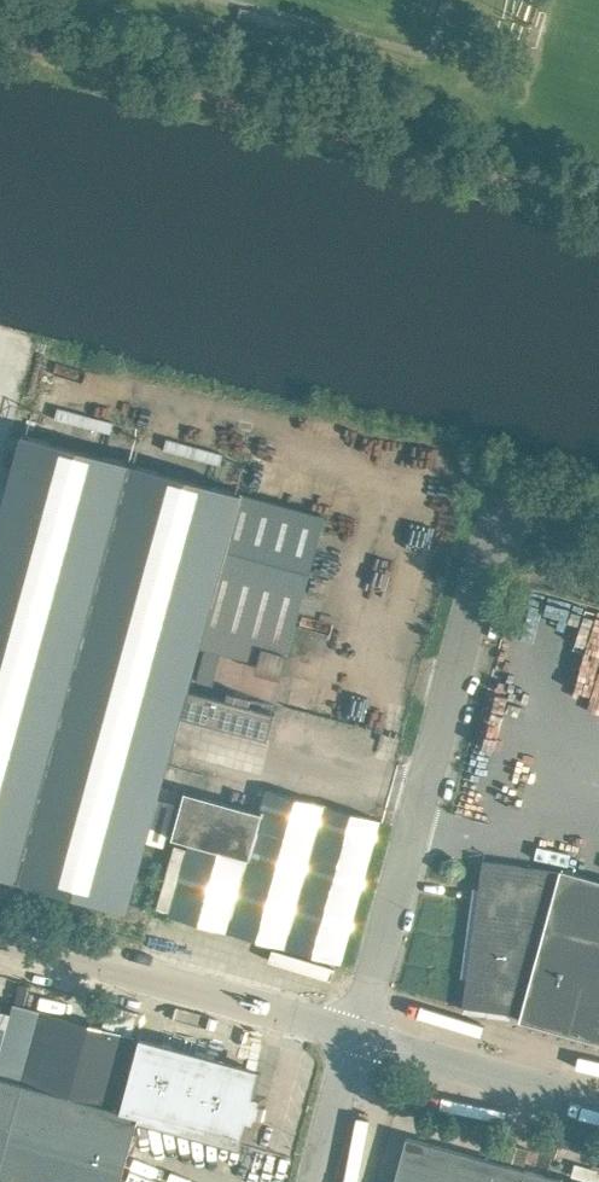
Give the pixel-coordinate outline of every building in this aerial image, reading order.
[(127,909),(145,840),(162,845),(174,802),(157,798),(180,717),(268,740),(274,715),(209,697),(187,691),(191,677),(213,683),(222,650),(257,659),(255,669),(279,675),(282,666),(323,516),(21,434),(0,511),(0,874),(127,909)] [(234,694),(238,678),(221,673),(217,689),(234,694)] [(340,962),(380,820),(267,788),(260,811),(184,790),(178,814),(171,837),(190,842),(169,914),(340,962)] [(561,869),(560,871),(484,860),(485,859),(483,859),(479,888),(481,888),(469,978),(467,978),(463,1008),(464,1008),(465,1005),(511,1011),(511,1013),(521,1014),(519,1020),(598,1042),(598,879),(561,869)] [(36,1022),(39,1010),(27,1007),(24,1019),(36,1022)] [(129,1060),(136,1037),(41,1011),(22,1082),(116,1110),(129,1060)] [(249,1094),(256,1071),(139,1039),(120,1111),(139,1116),(237,1142),(243,1119),(253,1121),(254,1115),(262,1118),(266,1104),(257,1102),(259,1097),(249,1094)] [(139,1116),(120,1111),(116,1110),(22,1082),(0,1076),(0,1175),(25,1181),(120,1181),(139,1116)] [(544,1175),(407,1137),(395,1176),(394,1181),(571,1181),(544,1175)] [(525,1164),(529,1149),(505,1142),(501,1158),(525,1164)]
